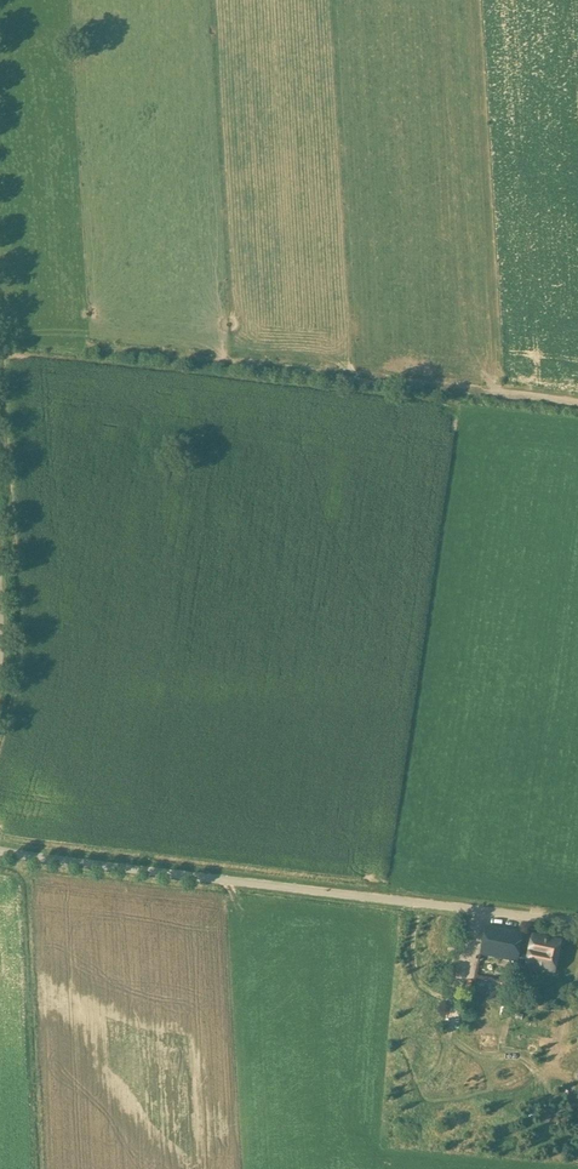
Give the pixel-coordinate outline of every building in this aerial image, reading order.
[(486,925),(480,955),(514,962),(517,962),(517,965),(527,967),(527,966),(554,971),(560,941),(533,935),(529,956),(519,954),(524,932),(486,925)]
